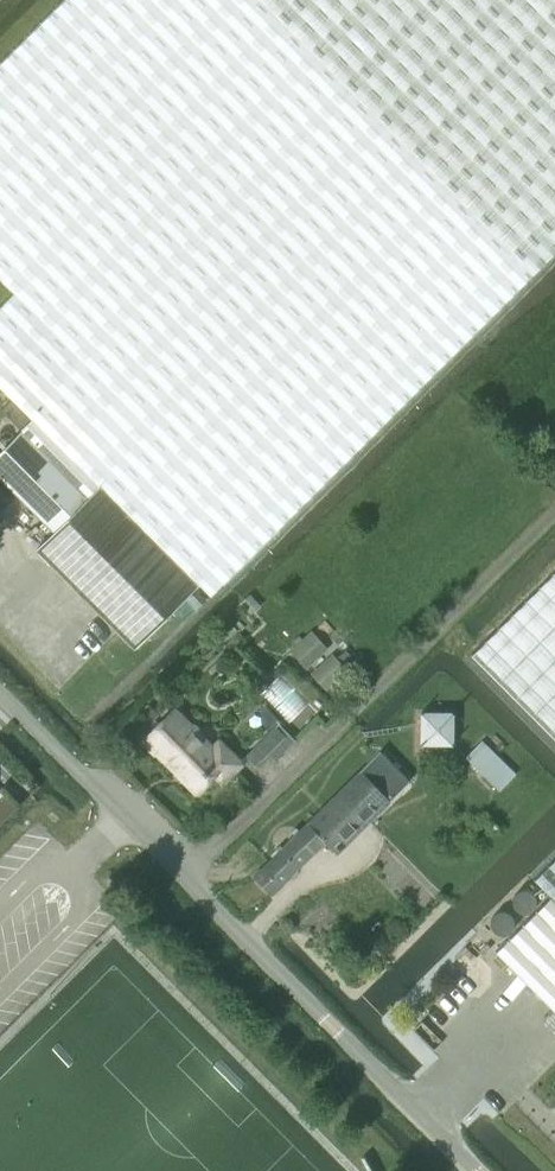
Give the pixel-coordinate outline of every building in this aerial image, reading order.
[(15,295),(0,310),(0,387),(33,419),(0,452),(0,477),(54,531),(36,549),(135,648),(200,584),(211,595),(554,252),(554,0),(310,0),(15,295)] [(310,0),(65,0),(0,65),(0,279),(15,295),(310,0)] [(30,419),(11,400),(0,411),(19,429),(30,419)] [(471,655),(554,739),(554,571),(471,655)] [(328,648),(323,642),(313,631),(292,650),(307,667),(328,648)] [(339,659),(337,661),(332,655),(311,674),(316,680),(317,679),(327,689),(348,670),(339,659)] [(223,779),(239,763),(220,743),(214,748),(175,709),(143,740),(155,752),(157,751),(197,791),(216,772),(223,779)] [(420,744),(454,744),(454,711),(420,711),(420,744)] [(270,731),(246,756),(256,766),(269,753),(289,733),(279,723),(281,721),(273,713),(268,718),(271,721),(265,727),(270,731)] [(483,739),(466,757),(500,790),(517,773),(483,739)] [(410,780),(409,780),(385,755),(363,776),(359,772),(254,875),(272,893),(325,841),(336,853),(410,780)] [(18,804),(6,793),(0,799),(0,823),(18,804)] [(551,896),(554,901),(554,859),(534,880),(551,896)] [(554,1012),(554,901),(551,896),(495,952),(554,1012)]
